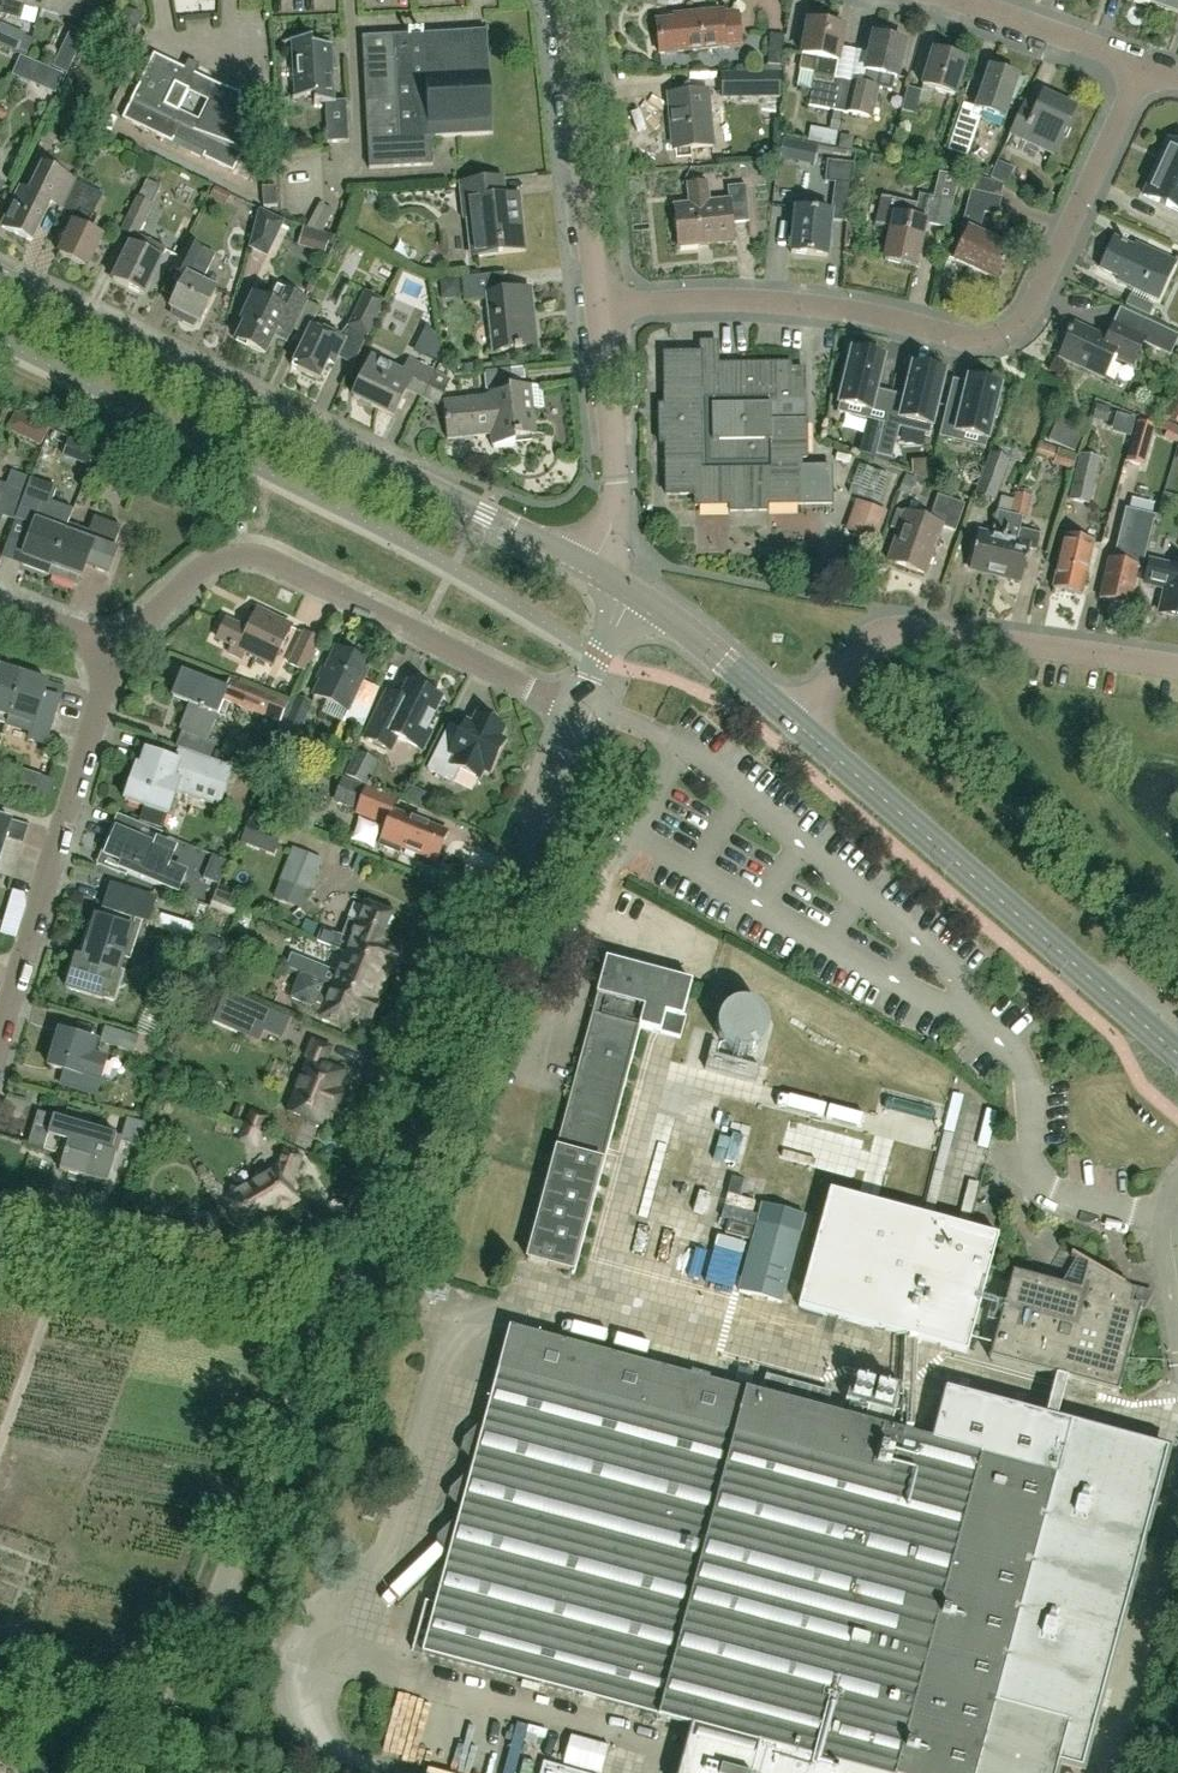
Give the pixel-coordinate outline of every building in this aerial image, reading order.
[(0,14),(19,19),(23,5),(40,10),(43,0),(2,0),(3,0),(1,9),(0,9),(0,15),(0,14)] [(40,10),(79,20),(84,0),(43,0),(40,10)] [(1152,4),(1177,14),(1177,0),(1153,0),(1152,4)] [(143,17),(126,8),(113,34),(131,43),(143,17)] [(691,17),(676,18),(656,21),(660,55),(726,48),(726,49),(744,48),(740,12),(722,13),(722,11),(690,14),(691,17)] [(802,55),(799,70),(814,73),(808,105),(844,113),(850,83),(834,80),(837,61),(839,62),(845,29),(842,28),(843,23),(840,23),(840,22),(814,17),(813,23),(808,22),(807,26),(803,26),(800,43),(804,44),(802,55)] [(84,36),(70,30),(53,68),(66,75),(84,36)] [(433,166),(431,137),(492,134),(487,31),(423,34),(423,32),(420,32),(410,32),(410,33),(408,33),(408,35),(362,37),(369,169),(433,166)] [(19,34),(12,51),(28,58),(32,40),(19,34)] [(783,66),(785,36),(771,35),(770,65),(766,73),(780,72),(782,66),(783,66)] [(850,83),(844,113),(872,120),(879,89),(891,92),(894,79),(896,79),(905,43),(875,36),(866,72),(863,86),(850,83)] [(312,40),(292,41),(295,99),(313,98),(314,104),(324,104),(326,142),(348,141),(346,101),(335,101),(332,45),(312,46),(312,40)] [(82,45),(76,58),(82,61),(91,58),(94,51),(82,45)] [(966,61),(934,51),(923,87),(955,97),(966,61)] [(240,96),(154,54),(122,119),(234,174),(243,156),(240,96)] [(963,103),(947,151),(967,158),(983,112),(1006,120),(1013,100),(1015,100),(1024,79),(1006,71),(1005,74),(988,68),(982,86),(975,107),(963,103)] [(780,72),(766,73),(721,73),(722,99),(782,98),(781,72),(780,72)] [(907,88),(901,112),(915,115),(921,92),(907,88)] [(694,158),(693,149),(714,147),(709,91),(668,94),(674,150),(675,150),(676,159),(694,158)] [(1035,113),(1023,107),(1011,134),(1054,155),(1076,109),(1044,94),(1035,113)] [(833,112),(830,130),(840,132),(843,114),(833,112)] [(824,130),(821,144),(834,147),(837,133),(824,130)] [(841,136),(839,149),(852,151),(853,143),(849,137),(841,136)] [(785,141),(781,160),(815,166),(818,148),(785,141)] [(1144,197),(1177,212),(1177,145),(1170,142),(1144,197)] [(288,201),(319,197),(314,156),(283,161),(288,201)] [(796,209),(792,254),(828,257),(831,221),(846,223),(854,164),(827,160),(825,182),(834,183),(831,213),(796,209)] [(61,211),(74,183),(43,168),(31,193),(20,187),(1,227),(32,242),(49,205),(61,211)] [(881,198),(875,226),(893,229),(886,261),(915,267),(925,223),(946,228),(957,179),(938,175),(933,198),(919,195),(917,206),(881,198)] [(499,197),(497,178),(459,182),(464,220),(466,220),(471,258),(526,251),(519,195),(499,197)] [(137,240),(153,206),(150,205),(159,188),(146,182),(138,199),(137,198),(120,232),(134,238),(137,240)] [(74,183),(61,211),(63,212),(64,210),(78,217),(75,224),(72,222),(57,254),(87,268),(102,237),(87,229),(103,197),(74,183)] [(689,204),(673,206),(678,248),(679,248),(697,246),(734,242),(732,224),(749,222),(746,196),(745,185),(727,187),(729,200),(709,202),(707,183),(687,185),(689,204)] [(276,186),(262,187),(263,207),(277,206),(276,186)] [(216,187),(210,198),(223,205),(228,194),(216,187)] [(959,238),(965,240),(955,260),(997,280),(1010,251),(979,236),(984,213),(998,216),(1002,198),(970,191),(959,238)] [(320,202),(307,226),(315,228),(327,205),(320,202)] [(259,211),(249,248),(267,257),(285,223),(259,211)] [(134,238),(113,280),(143,295),(164,253),(137,240),(134,238)] [(1158,300),(1175,263),(1136,245),(1135,248),(1115,238),(1101,270),(1119,278),(1117,281),(1158,300)] [(197,322),(199,323),(216,289),(202,283),(215,254),(186,241),(171,273),(184,279),(170,309),(183,315),(181,322),(192,328),(197,322)] [(464,301),(487,299),(493,352),(536,347),(530,290),(505,292),(503,274),(461,278),(464,301)] [(277,287),(270,303),(253,295),(240,319),(245,321),(235,341),(264,355),(277,330),(289,336),(306,301),(277,287)] [(291,367),(297,370),(319,381),(328,364),(333,366),(338,357),(353,366),(384,301),(364,291),(348,327),(347,326),(339,337),(322,329),(321,331),(318,331),(311,328),(291,367)] [(1130,295),(1125,305),(1149,316),(1153,306),(1130,295)] [(1060,358),(1104,379),(1113,358),(1132,366),(1143,344),(1170,357),(1177,340),(1177,336),(1145,320),(1138,335),(1115,324),(1107,340),(1075,325),(1071,334),(1068,333),(1067,336),(1069,338),(1060,358)] [(438,337),(429,357),(442,364),(438,337)] [(852,351),(837,413),(868,420),(860,454),(874,460),(875,455),(890,393),(876,390),(883,358),(852,351)] [(800,468),(800,459),(806,458),(805,422),(804,422),(803,369),(790,370),(790,364),(718,365),(717,354),(664,354),(665,406),(659,406),(659,443),(665,443),(666,495),(695,494),(695,506),(729,505),(729,511),(766,511),(766,505),(831,504),(831,468),(800,468)] [(403,373),(372,358),(352,397),(393,417),(406,390),(423,398),(435,372),(409,359),(403,373)] [(497,361),(492,366),(493,371),(510,369),(509,360),(497,361)] [(890,393),(875,455),(892,459),(899,428),(929,435),(944,373),(913,365),(905,397),(890,393)] [(484,373),(487,396),(486,396),(486,397),(442,402),(447,439),(491,434),(492,447),(514,444),(514,439),(535,436),(532,408),(544,407),(542,385),(512,388),(510,369),(493,371),(484,373)] [(450,379),(435,372),(423,398),(437,405),(450,379)] [(946,406),(939,437),(985,449),(1000,387),(968,379),(961,410),(946,406)] [(1096,404),(1093,419),(1107,422),(1110,407),(1096,404)] [(33,421),(27,433),(29,439),(42,446),(50,429),(33,421)] [(1138,421),(1126,463),(1144,468),(1155,426),(1138,421)] [(1069,430),(1062,445),(1075,450),(1082,436),(1069,430)] [(1054,464),(1072,470),(1077,454),(1039,442),(1036,451),(1056,457),(1054,464)] [(976,497),(995,503),(1009,461),(990,455),(976,497)] [(1089,506),(1100,460),(1079,456),(1068,501),(1089,506)] [(2,515),(14,520),(29,478),(11,472),(6,485),(0,483),(0,522),(2,515)] [(849,497),(877,506),(885,482),(857,473),(849,497)] [(58,489),(29,478),(14,520),(29,525),(24,538),(28,539),(19,564),(50,576),(69,524),(68,524),(65,532),(44,524),(51,505),(52,505),(58,489)] [(1013,501),(995,576),(1021,582),(1029,550),(1036,552),(1040,535),(1019,530),(1021,518),(1025,519),(1030,497),(1017,494),(1015,493),(1013,501)] [(898,531),(888,561),(925,574),(942,527),(955,532),(965,504),(938,495),(929,521),(905,512),(905,513),(895,510),(889,528),(898,531)] [(995,576),(1013,501),(1001,498),(991,537),(978,533),(969,569),(995,576)] [(877,542),(887,512),(856,501),(846,531),(877,542)] [(1109,559),(1099,599),(1128,606),(1137,569),(1141,570),(1155,518),(1127,510),(1114,560),(1109,559)] [(69,524),(50,576),(77,586),(80,579),(85,567),(107,575),(116,551),(112,549),(120,528),(94,518),(88,532),(69,524)] [(1075,593),(1081,595),(1093,543),(1065,536),(1053,588),(1065,591),(1064,593),(1075,596),(1075,593)] [(1170,567),(1171,566),(1150,561),(1145,584),(1166,589),(1160,613),(1177,617),(1177,569),(1170,567)] [(291,627),(256,610),(246,631),(225,621),(216,638),(232,646),(228,654),(241,660),(245,652),(273,665),(291,627)] [(303,631),(287,665),(304,673),(320,639),(303,631)] [(377,690),(361,684),(370,665),(335,649),(313,695),(348,711),(344,720),(362,728),(377,690)] [(0,668),(0,723),(5,724),(21,675),(0,668)] [(210,762),(211,760),(216,743),(209,741),(218,713),(223,700),(279,723),(287,704),(230,681),(226,690),(182,672),(172,697),(188,704),(179,731),(181,731),(176,747),(179,748),(178,751),(210,762)] [(47,683),(21,675),(5,724),(31,732),(29,739),(41,743),(45,745),(57,705),(58,705),(63,689),(47,684),(47,683)] [(379,708),(364,738),(390,751),(396,738),(421,751),(430,733),(425,731),(440,699),(427,693),(426,688),(417,683),(412,685),(408,683),(392,715),(379,708)] [(289,752),(312,705),(297,698),(282,730),(279,729),(272,744),(289,752)] [(441,739),(425,769),(451,782),(458,769),(478,779),(482,771),(487,774),(504,741),(499,739),(503,731),(476,717),(472,725),(466,722),(454,746),(441,739)] [(377,759),(356,748),(344,771),(366,782),(377,759)] [(210,762),(178,751),(175,761),(145,751),(139,767),(136,766),(123,801),(144,808),(139,823),(162,831),(167,816),(168,817),(176,791),(193,797),(220,806),(233,768),(211,760),(210,762)] [(43,776),(38,794),(43,795),(49,797),(55,779),(49,778),(43,776)] [(354,815),(385,826),(378,845),(400,854),(402,848),(437,863),(449,832),(393,809),(397,799),(342,779),(334,800),(357,808),(354,815)] [(240,843),(274,856),(284,829),(250,817),(240,843)] [(3,847),(12,849),(15,841),(21,843),(26,827),(10,822),(0,819),(0,856),(3,847)] [(156,843),(155,846),(116,829),(104,856),(129,867),(126,874),(179,894),(186,874),(176,870),(183,853),(156,843)] [(322,861),(292,850),(279,882),(309,893),(322,861)] [(212,856),(203,879),(219,885),(228,862),(212,856)] [(154,899),(111,886),(103,910),(106,911),(103,921),(94,918),(81,959),(76,957),(66,989),(101,1000),(102,997),(113,1001),(122,973),(118,971),(123,957),(128,959),(136,934),(130,932),(134,919),(146,923),(154,899)] [(213,898),(209,908),(233,917),(236,907),(213,898)] [(345,954),(391,971),(399,951),(384,943),(382,939),(392,915),(365,904),(358,922),(350,919),(342,936),(322,928),(316,942),(345,954)] [(190,938),(194,925),(165,916),(161,929),(190,938)] [(391,971),(345,954),(338,972),(292,954),(286,969),(332,986),(332,987),(377,1005),(391,971)] [(555,1148),(536,1219),(525,1260),(573,1273),(638,1027),(680,1038),(686,1017),(682,1016),(691,982),(605,959),(596,995),(598,996),(557,1148),(555,1148)] [(377,1005),(332,987),(320,1017),(345,1028),(349,1022),(353,1020),(359,1020),(370,1025),(377,1005)] [(282,1037),(290,1019),(228,992),(216,1020),(238,1030),(242,1020),(282,1037)] [(767,1036),(768,1029),(767,1022),(765,1016),(761,1011),(755,1007),(749,1004),(742,1003),(736,1004),(730,1007),(724,1011),(720,1016),(718,1022),(717,1029),(718,1036),(720,1042),(724,1047),(730,1051),(736,1054),(742,1055),(749,1054),(755,1051),(761,1047),(765,1042),(767,1036)] [(102,1042),(144,1053),(148,1038),(106,1027),(102,1042)] [(99,1082),(106,1060),(92,1056),(97,1043),(59,1031),(48,1066),(65,1072),(60,1087),(94,1097),(99,1082)] [(305,1056),(309,1058),(286,1110),(293,1113),(293,1115),(305,1120),(307,1124),(315,1128),(323,1124),(326,1118),(330,1120),(343,1092),(338,1090),(345,1074),(324,1065),(331,1049),(312,1040),(305,1056)] [(759,1068),(709,1054),(705,1070),(755,1083),(759,1068)] [(268,1118),(251,1111),(244,1126),(262,1133),(268,1118)] [(63,1120),(38,1113),(29,1147),(63,1157),(59,1171),(69,1174),(67,1180),(85,1185),(87,1179),(107,1185),(120,1142),(122,1137),(80,1125),(82,1120),(65,1114),(63,1120)] [(122,1137),(120,1142),(138,1147),(144,1124),(127,1119),(122,1137)] [(262,1133),(244,1126),(238,1141),(255,1148),(262,1133)] [(925,1194),(956,1202),(964,1175),(975,1178),(983,1150),(941,1138),(925,1194)] [(647,1148),(640,1178),(659,1182),(665,1152),(647,1148)] [(278,1168),(232,1196),(220,1203),(241,1236),(297,1202),(289,1188),(301,1158),(285,1152),(278,1168)] [(965,1185),(959,1209),(970,1211),(976,1188),(965,1185)] [(966,1353),(997,1237),(829,1191),(798,1307),(966,1353)] [(106,1209),(100,1230),(111,1233),(117,1212),(106,1209)] [(798,1234),(756,1223),(738,1292),(780,1303),(798,1234)] [(1063,1287),(1012,1274),(989,1358),(1117,1392),(1140,1308),(1131,1306),(1134,1293),(1122,1291),(1124,1287),(1071,1256),(1070,1258),(1078,1262),(1063,1287)] [(725,1279),(729,1267),(713,1261),(708,1274),(725,1279)] [(752,1772),(1057,1772),(1060,1764),(1079,1770),(1168,1451),(947,1389),(932,1441),(890,1430),(864,1422),(824,1411),(828,1395),(766,1379),(762,1395),(509,1329),(486,1415),(462,1439),(459,1449),(472,1463),(472,1466),(448,1490),(446,1495),(460,1509),(459,1513),(435,1537),(434,1542),(447,1557),(434,1605),(426,1602),(413,1650),(422,1652),(759,1745),(752,1772)] [(853,1373),(845,1401),(868,1407),(864,1422),(890,1430),(902,1386),(853,1373)] [(427,1772),(439,1705),(403,1699),(391,1766),(427,1772)] [(572,1736),(553,1732),(546,1771),(558,1772),(565,1772),(572,1736)] [(573,1772),(642,1772),(642,1770),(575,1760),(573,1772)]
